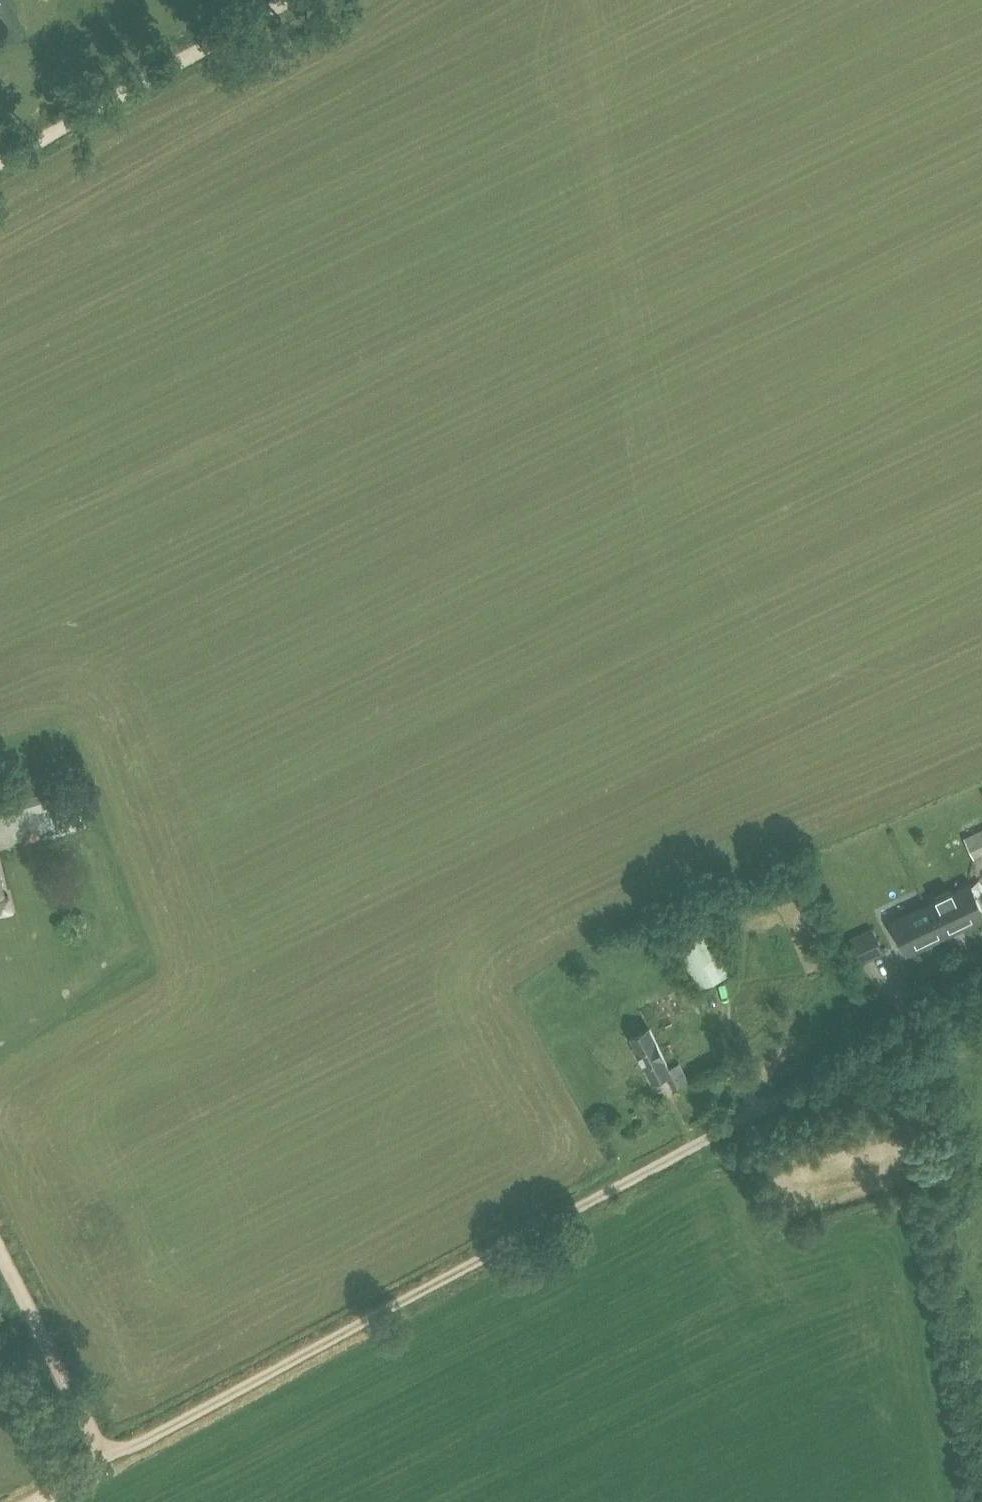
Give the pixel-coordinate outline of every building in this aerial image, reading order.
[(911,951),(911,953),(943,937),(940,932),(981,912),(981,909),(970,884),(972,883),(971,881),(953,890),(952,890),(936,898),(925,903),(927,909),(894,925),(903,944),(907,942),(911,951)] [(878,941),(881,926),(867,923),(864,938),(878,941)] [(697,986),(732,970),(711,925),(677,942),(697,986)] [(859,961),(871,956),(860,932),(848,937),(854,950),(859,961)] [(650,1027),(631,1036),(652,1079),(666,1073),(673,1086),(688,1079),(679,1062),(670,1067),(650,1027)]
